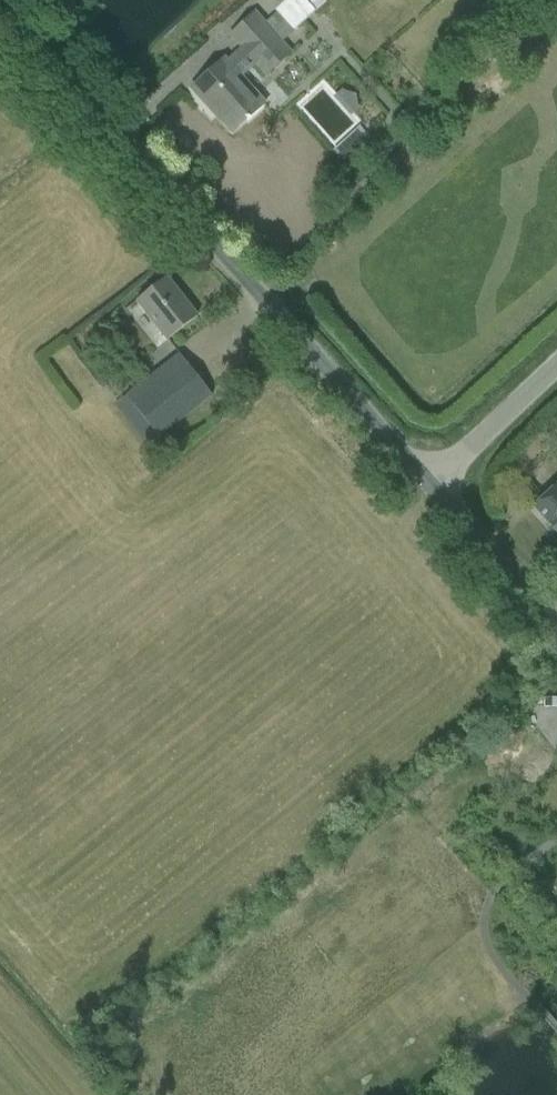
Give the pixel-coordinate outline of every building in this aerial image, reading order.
[(302,35),(325,14),(313,0),(299,0),(283,14),(302,35)] [(224,61),(192,89),(232,133),(246,120),(247,122),(264,107),(236,76),(253,61),(264,72),(287,52),(291,49),(284,40),(292,32),(276,14),(268,22),(264,18),(257,11),(254,15),(248,21),(231,35),(243,49),(227,64),(224,61)] [(342,161),(369,136),(359,126),(333,150),(342,161)] [(167,341),(180,331),(197,317),(166,278),(136,301),(167,341)] [(161,368),(125,396),(158,438),(194,410),(212,396),(179,354),(161,368)] [(534,507),(556,531),(556,487),(534,507)]
